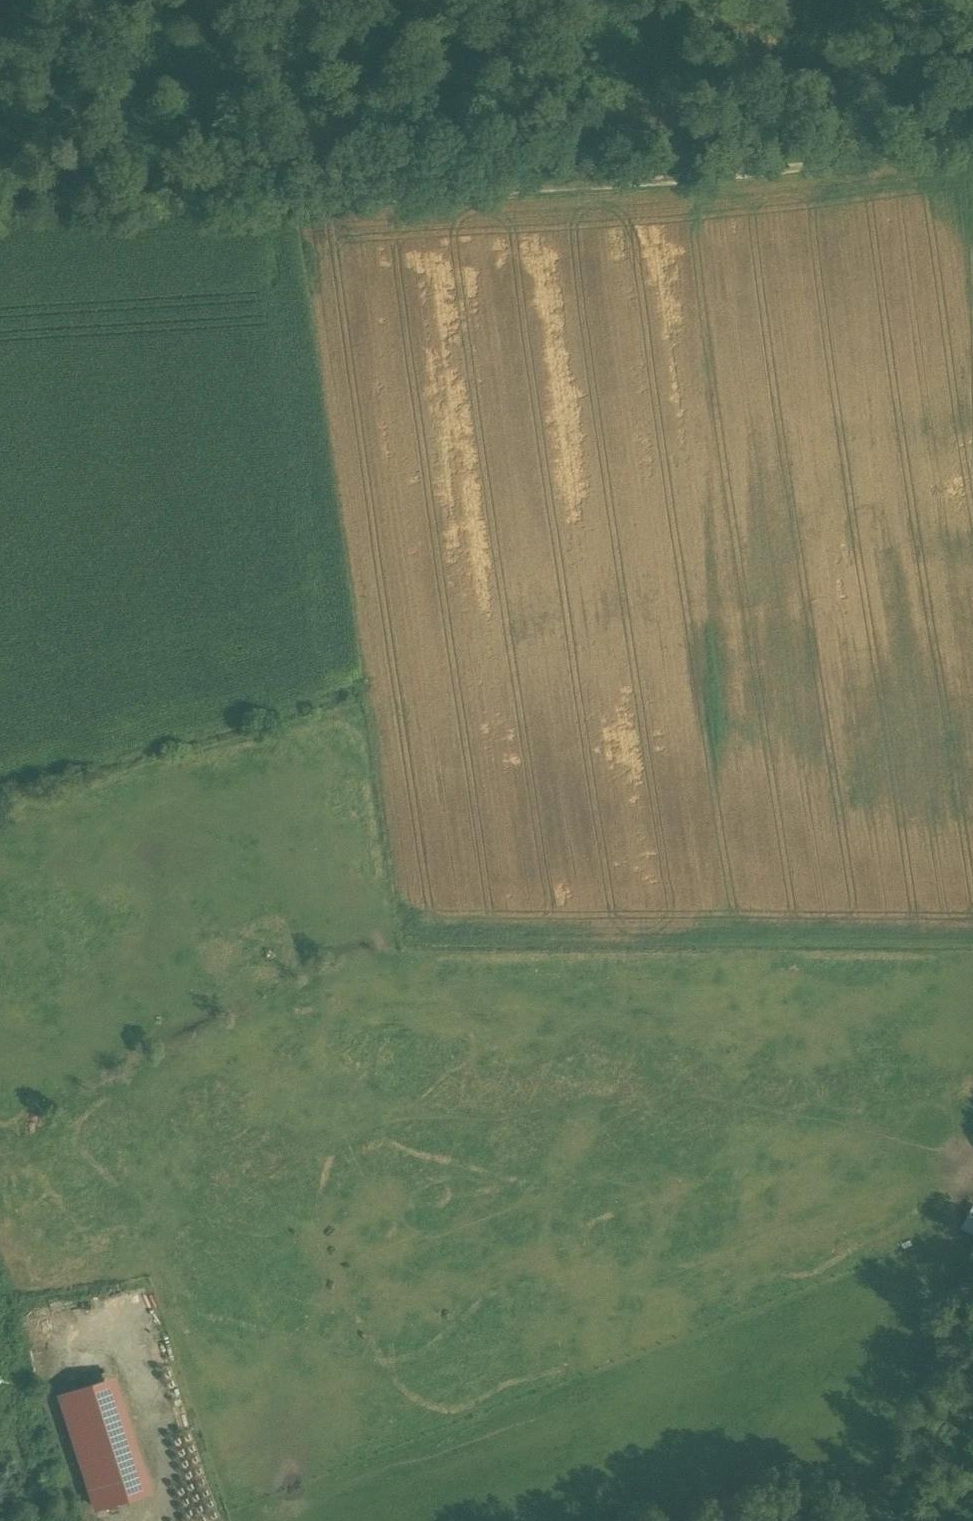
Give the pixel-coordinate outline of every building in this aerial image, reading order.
[(116,1376),(62,1393),(99,1509),(153,1492),(116,1376)]
